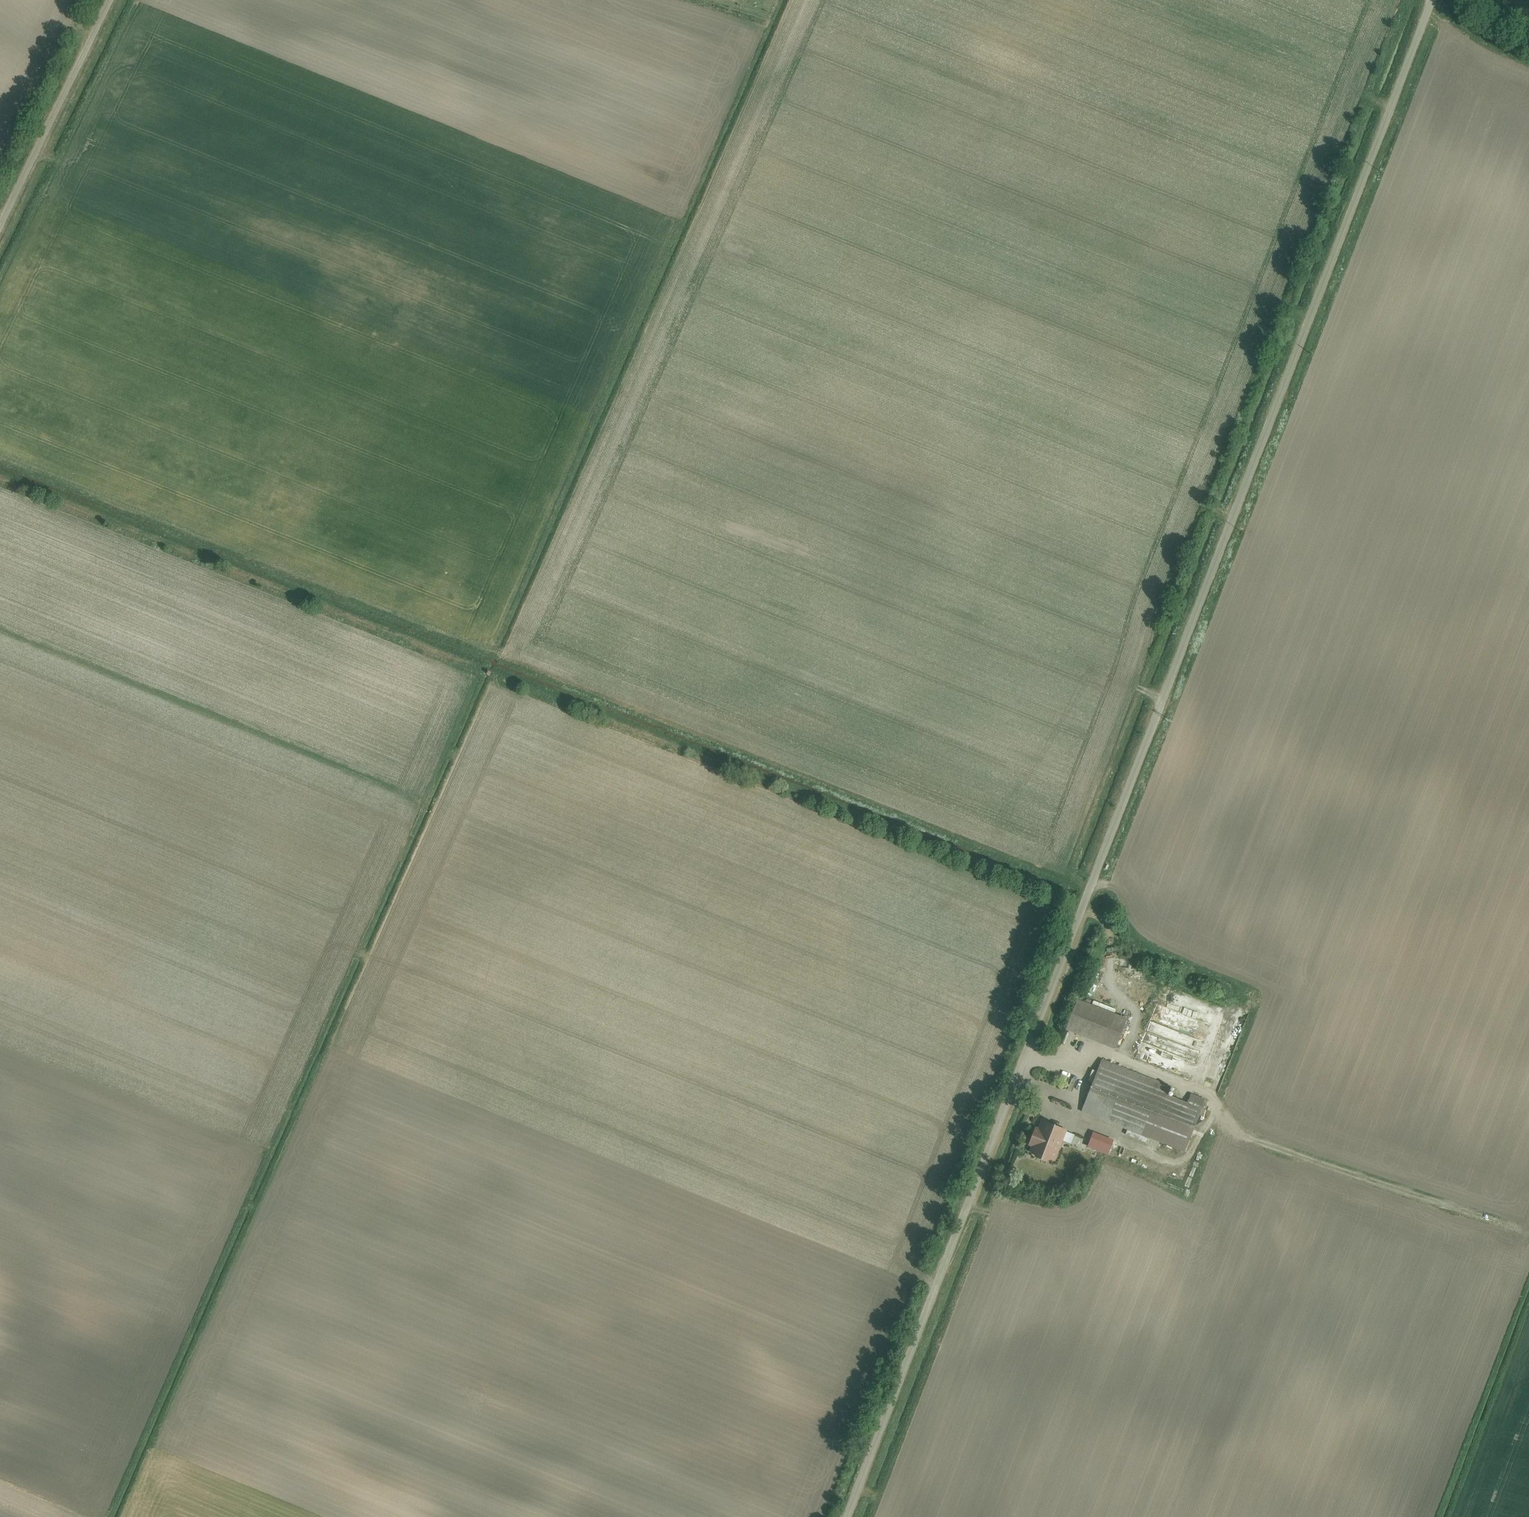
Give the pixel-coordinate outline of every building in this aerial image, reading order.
[(1075,1002),(1064,1032),(1113,1050),(1124,1019),(1075,1002)] [(1048,1042),(1045,1050),(1054,1054),(1057,1046),(1048,1042)] [(1192,1096),(1189,1106),(1167,1097),(1170,1088),(1100,1062),(1081,1113),(1185,1152),(1205,1100),(1192,1096)] [(1027,1154),(1052,1164),(1061,1143),(1069,1147),(1073,1138),(1039,1124),(1036,1132),(1032,1130),(1024,1147),(1029,1149),(1027,1154)] [(1089,1135),(1085,1149),(1105,1156),(1110,1142),(1089,1135)]
